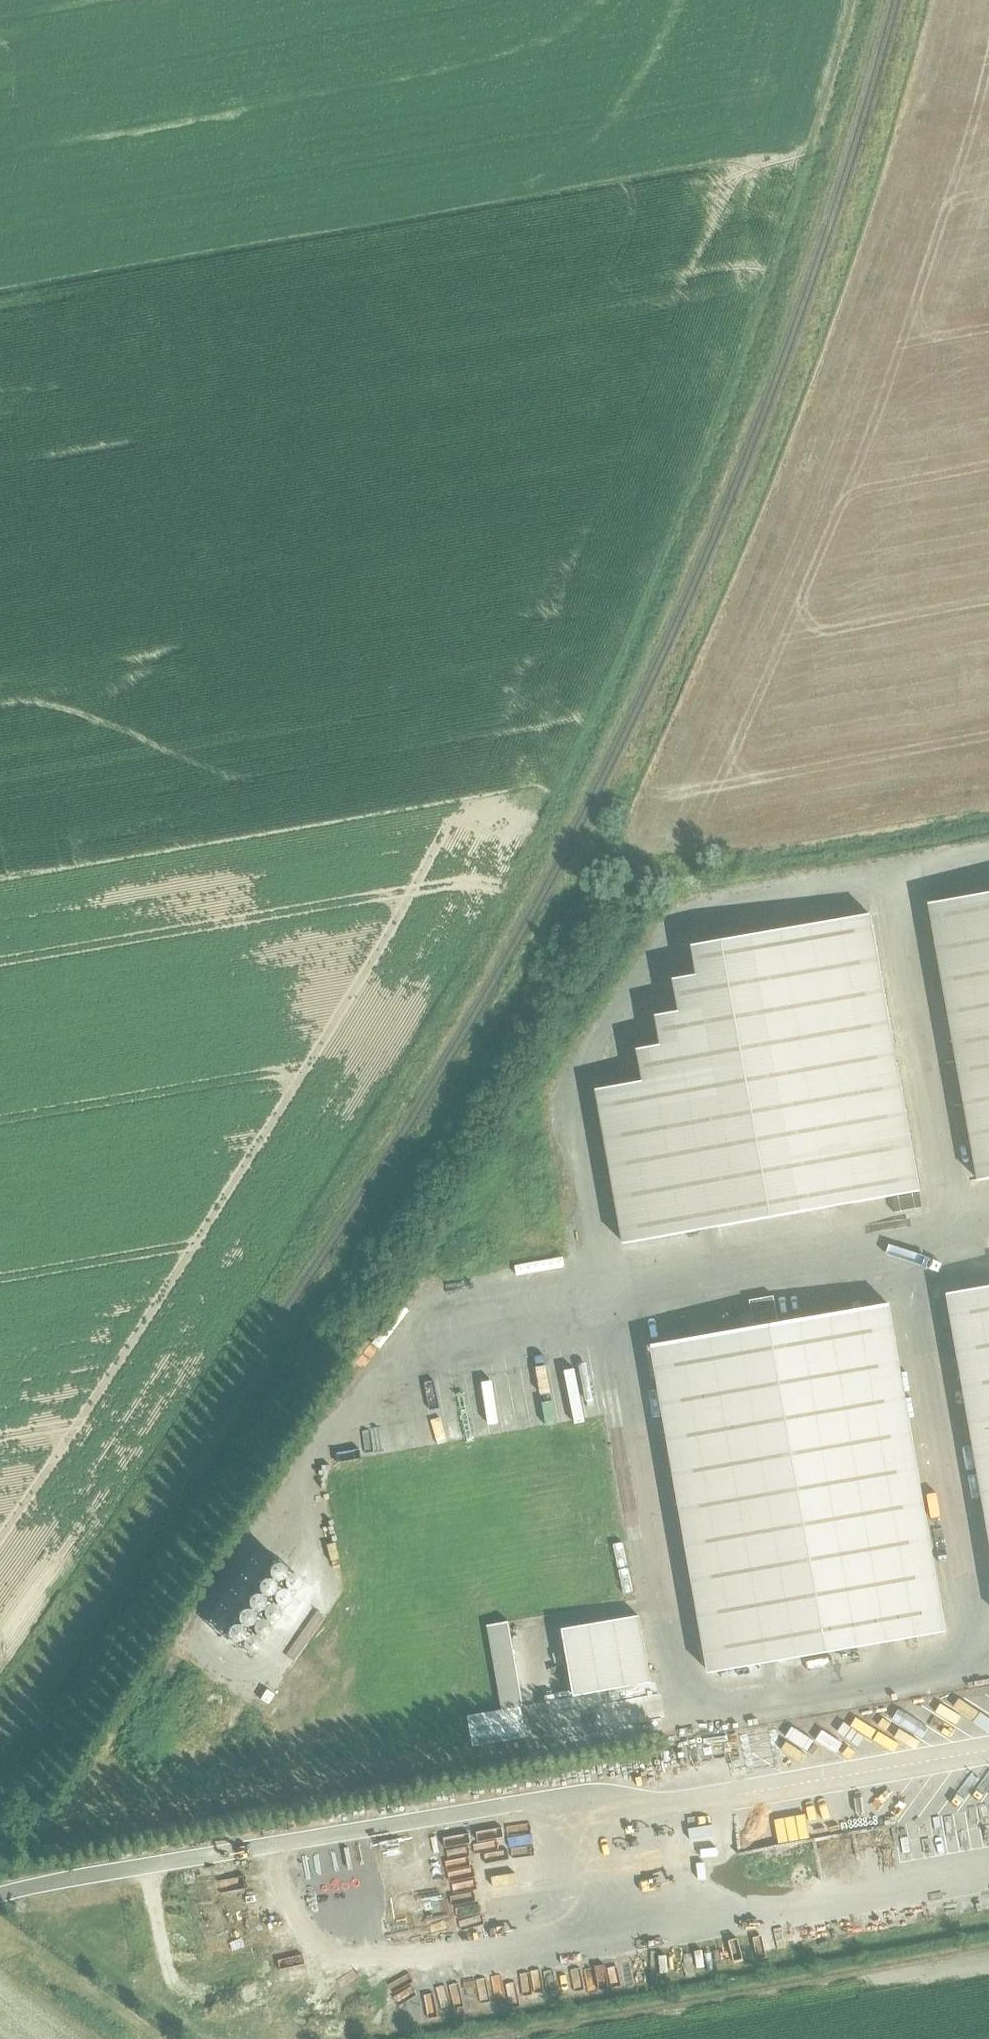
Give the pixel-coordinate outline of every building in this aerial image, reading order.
[(980,1180),(988,1179),(988,894),(931,904),(980,1180)] [(626,1244),(920,1192),(873,915),(695,946),(701,976),(677,980),(683,1012),(659,1016),(664,1046),(640,1050),(646,1082),(599,1090),(626,1244)] [(988,1523),(988,1287),(949,1294),(988,1523)] [(654,1346),(675,1469),(711,1672),(947,1631),(890,1305),(654,1346)] [(477,1407),(483,1429),(493,1426),(486,1404),(477,1407)] [(652,1683),(650,1675),(640,1616),(564,1629),(576,1696),(652,1683)] [(508,1705),(531,1701),(516,1617),(493,1621),(508,1705)] [(734,1743),(713,1745),(714,1754),(735,1753),(734,1743)]
